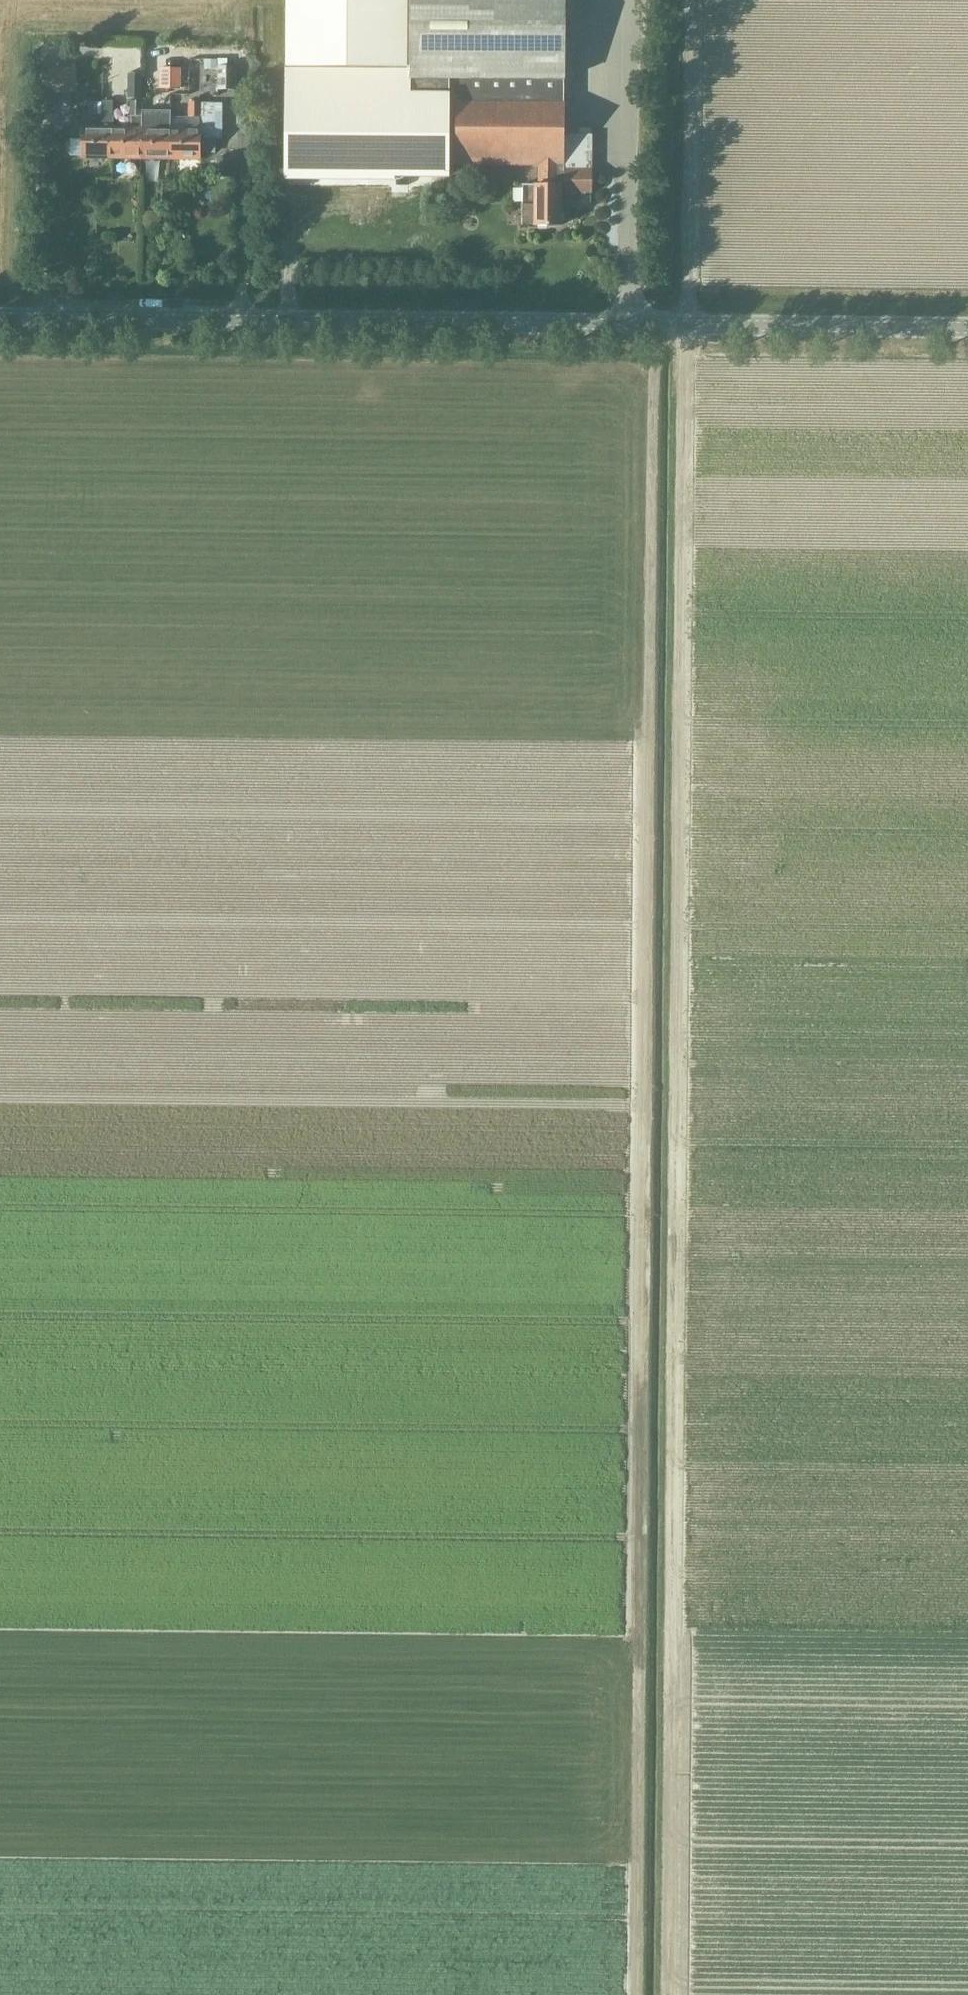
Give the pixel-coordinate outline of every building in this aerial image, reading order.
[(563,134),(564,78),(565,78),(566,0),(283,0),(282,172),(448,174),(448,162),(456,163),(538,164),(538,184),(522,184),(522,201),(534,202),(534,224),(560,224),(560,188),(564,188),(564,190),(590,190),(591,134),(563,134)] [(235,65),(227,64),(227,58),(217,58),(217,88),(234,89),(235,65)] [(49,67),(48,91),(76,91),(77,67),(49,67)] [(161,67),(161,87),(182,87),(181,67),(161,67)] [(128,69),(127,98),(141,98),(142,69),(128,69)] [(112,127),(113,127),(113,100),(103,100),(102,127),(83,126),(82,126),(82,157),(83,157),(83,156),(111,157),(112,127)] [(141,127),(142,127),(142,101),(132,100),(131,127),(113,127),(112,127),(111,157),(140,157),(141,127)] [(170,127),(172,127),(172,101),(162,101),(161,127),(142,127),(141,127),(140,157),(169,158),(170,127)] [(170,127),(169,158),(198,158),(199,158),(200,115),(199,115),(199,101),(188,101),(188,115),(188,128),(172,127),(170,127)] [(148,274),(163,275),(163,261),(149,261),(148,274)]
